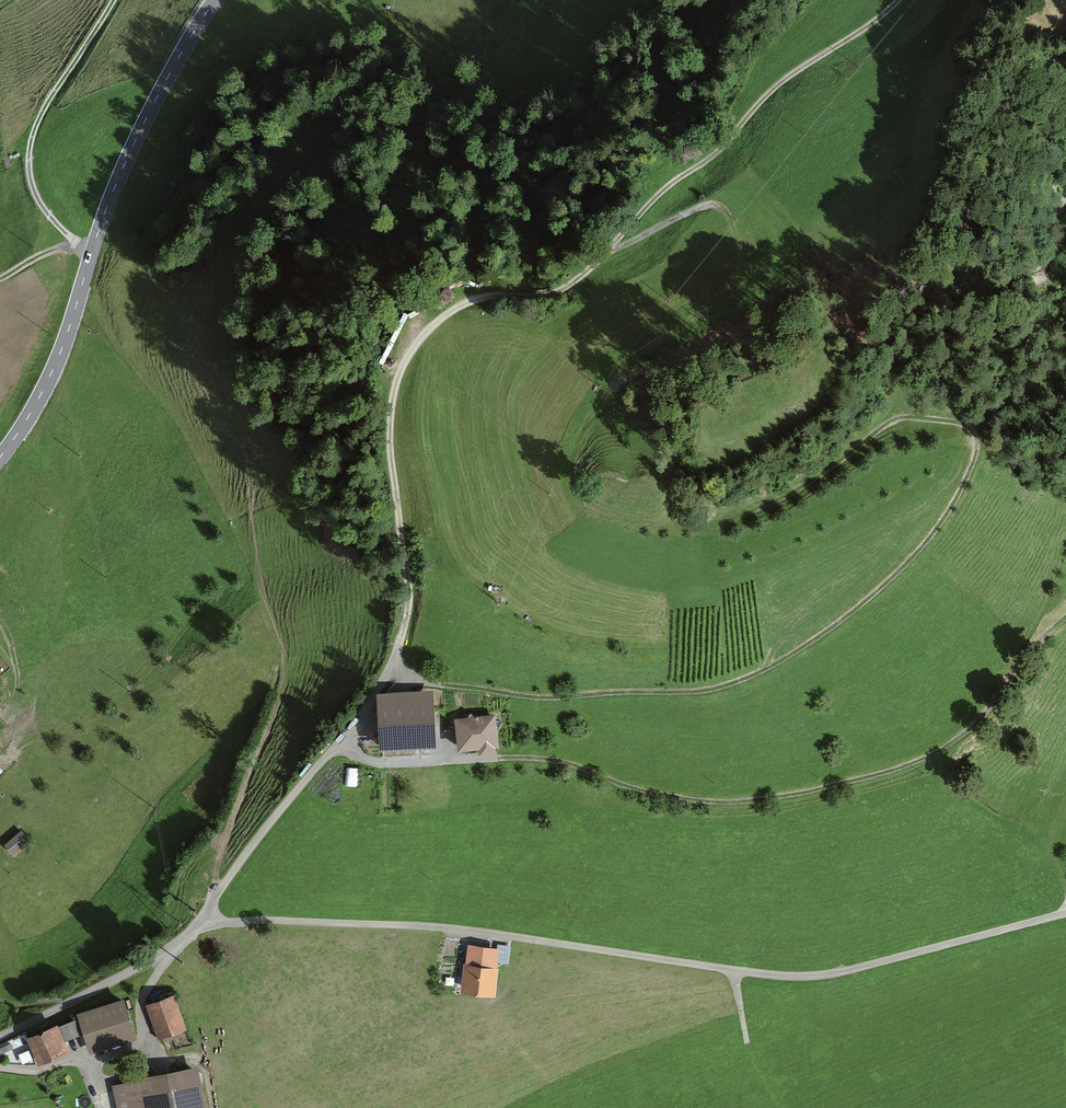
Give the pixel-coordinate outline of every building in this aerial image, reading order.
[(434,691),(377,693),(379,751),(436,749),(434,691)] [(494,716),(456,721),(459,749),(480,747),(481,753),(494,752),(494,746),(497,746),(494,716)] [(5,847),(13,857),(30,841),(21,832),(5,847)] [(497,951),(469,947),(463,991),(490,995),(497,951)] [(167,995),(143,1003),(155,1037),(179,1029),(167,995)] [(114,1001),(67,1014),(79,1053),(126,1039),(114,1001)] [(56,1029),(30,1040),(40,1063),(66,1052),(56,1029)] [(198,1064),(122,1079),(123,1081),(112,1083),(117,1107),(207,1107),(198,1064)]
